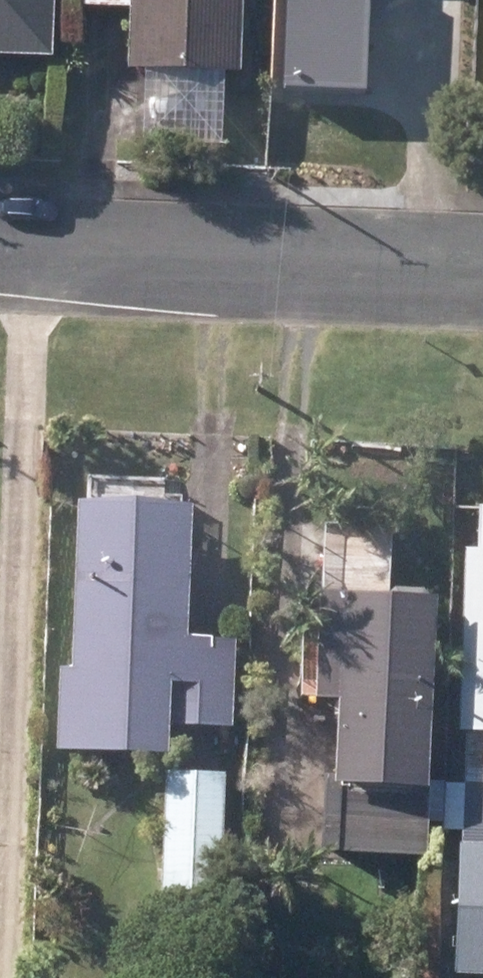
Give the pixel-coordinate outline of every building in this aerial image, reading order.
[(40,58),(42,0),(0,0),(0,55),(40,58)] [(117,69),(231,73),(234,0),(73,0),(73,6),(119,9),(117,69)] [(289,66),(412,70),(415,0),(291,0),(289,66)] [(66,503),(61,669),(49,669),(46,752),(159,755),(159,727),(221,730),(224,641),(176,639),(181,507),(66,503)] [(456,760),(482,762),(482,553),(456,552),(448,732),(456,732),(456,760)] [(313,779),(311,851),(416,856),(418,783),(410,782),(418,601),(327,597),(318,779),(313,779)] [(216,759),(216,731),(197,731),(197,759),(216,759)] [(456,760),(446,975),(482,976),(482,762),(456,760)] [(156,770),(151,893),(211,895),(216,771),(156,770)]
